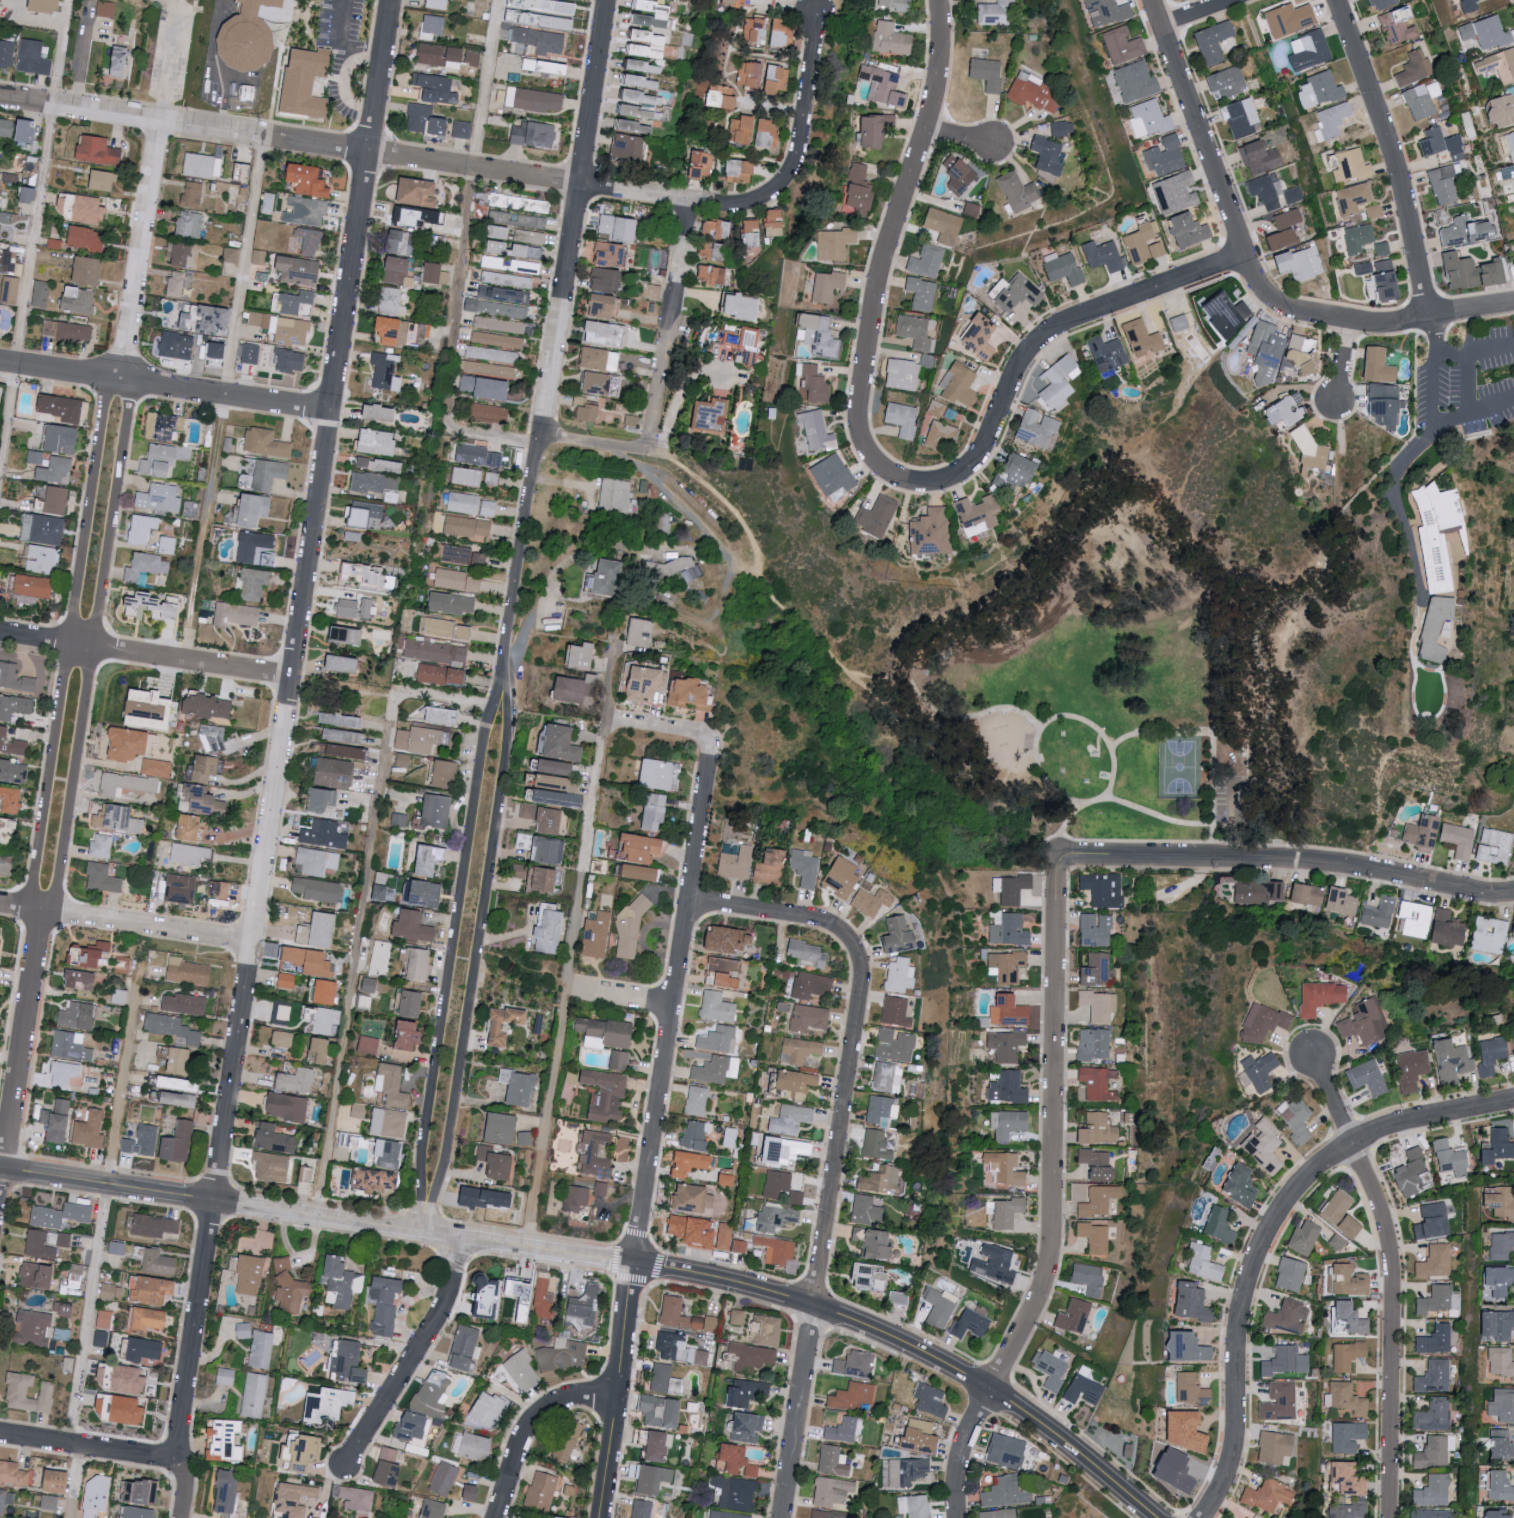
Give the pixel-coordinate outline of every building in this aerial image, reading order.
[(32,11),(60,15),(62,0),(33,0),(32,11)] [(113,18),(116,3),(99,0),(96,15),(113,18)] [(239,3),(240,0),(285,0),(284,9),(263,6),(261,19),(266,21),(275,33),(277,48),(270,62),(259,70),(243,72),(231,68),(222,55),(220,41),(228,27),(238,20),(244,17),(245,4),(239,3)] [(425,8),(448,10),(449,0),(426,0),(425,8)] [(556,0),(507,0),(505,22),(577,30),(580,3),(556,0)] [(635,0),(634,0),(633,9),(672,13),(673,4),(635,0)] [(879,8),(913,11),(914,0),(880,0),(879,8)] [(976,24),(1010,25),(1010,0),(995,0),(995,4),(976,3),(976,24)] [(1084,16),(1085,16),(1089,29),(1130,16),(1126,3),(1114,7),(1111,0),(1079,0),(1084,16)] [(1369,11),(1395,3),(1394,0),(1366,0),(1369,11)] [(1474,0),(1458,0),(1462,13),(1476,9),(1473,0),(1474,0)] [(1268,38),(1313,25),(1307,3),(1290,9),(1288,3),(1260,11),(1268,38)] [(1374,17),(1386,46),(1416,33),(1410,21),(1412,20),(1405,4),(1374,17)] [(1511,40),(1507,29),(1500,31),(1494,14),(1454,28),(1458,41),(1474,36),(1480,52),(1511,40)] [(669,28),(670,18),(632,15),(631,25),(669,28)] [(746,18),(744,43),(795,46),(796,19),(754,17),(754,19),(746,18)] [(1223,60),(1216,42),(1234,36),(1228,19),(1190,33),(1203,68),(1223,60)] [(912,55),(914,34),(895,32),(896,22),(875,20),(872,51),(912,55)] [(1139,37),(1128,40),(1122,25),(1099,33),(1111,66),(1145,53),(1139,37)] [(564,54),(566,33),(510,27),(508,42),(537,45),(536,55),(547,56),(547,52),(564,54)] [(1330,58),(1319,29),(1287,40),(1292,54),(1284,57),(1290,73),(1330,58)] [(43,41),(21,38),(16,70),(51,76),(53,60),(41,58),(43,41)] [(0,40),(0,66),(12,68),(16,42),(0,40)] [(447,67),(447,68),(463,69),(463,65),(480,67),(481,51),(419,44),(416,63),(447,67)] [(126,78),(128,47),(113,46),(112,77),(126,78)] [(1409,62),(1400,64),(1402,71),(1392,74),(1395,87),(1431,76),(1422,47),(1406,52),(1409,62)] [(1470,60),(1474,75),(1495,69),(1499,85),(1513,81),(1513,48),(1470,60)] [(332,53),(320,51),(320,55),(295,51),(286,115),(328,120),(330,102),(315,100),(318,79),(329,81),(332,53)] [(1000,78),(996,78),(997,60),(966,58),(965,78),(983,79),(983,93),(999,94),(1000,78)] [(1117,105),(1156,92),(1145,58),(1106,71),(1117,105)] [(571,64),(541,61),(540,71),(570,74),(571,64)] [(749,87),(763,88),(763,63),(749,62),(749,87)] [(901,75),(862,64),(858,78),(872,82),(868,99),(907,109),(910,95),(897,91),(901,75)] [(1201,75),(1209,101),(1245,90),(1238,65),(1201,75)] [(781,95),(781,90),(788,91),(789,66),(771,66),(769,95),(781,95)] [(1333,86),(1327,69),(1303,77),(1306,85),(1293,90),(1300,110),(1344,95),(1340,84),(1333,86)] [(1004,99),(1022,105),(1023,102),(1053,114),(1057,102),(1052,100),(1056,88),(1015,72),(1004,99)] [(458,105),(460,93),(451,92),(453,78),(414,73),(412,85),(425,87),(424,100),(458,105)] [(622,86),(662,88),(662,78),(623,76),(622,86)] [(1402,90),(1409,121),(1433,115),(1426,84),(1402,90)] [(562,113),(564,93),(508,87),(506,106),(562,113)] [(619,101),(618,114),(661,121),(662,109),(663,109),(666,96),(621,89),(620,101),(619,101)] [(705,105),(737,110),(740,95),(707,91),(705,105)] [(1513,105),(1510,93),(1483,101),(1485,109),(1481,110),(1487,130),(1513,122),(1513,105)] [(1232,140),(1254,132),(1251,124),(1258,122),(1248,96),(1220,107),(1232,140)] [(1172,128),(1168,114),(1159,117),(1153,98),(1124,107),(1133,138),(1155,131),(1155,133),(1172,128)] [(1337,135),(1333,123),(1351,116),(1345,101),(1314,112),(1320,127),(1310,130),(1315,143),(1337,135)] [(428,133),(432,105),(411,102),(407,130),(428,133)] [(754,144),(757,117),(742,115),(741,119),(731,118),(728,142),(754,144)] [(864,148),(886,149),(887,130),(896,131),(897,116),(865,115),(864,148)] [(451,119),(433,118),(432,134),(449,136),(451,119)] [(0,119),(0,136),(12,138),(14,121),(0,119)] [(655,135),(656,126),(618,119),(616,129),(655,135)] [(20,142),(36,144),(39,121),(22,120),(20,142)] [(471,139),(473,122),(454,120),(452,137),(471,139)] [(513,125),(510,142),(553,149),(556,125),(522,120),(521,126),(513,125)] [(760,147),(776,149),(779,122),(763,120),(760,147)] [(1048,122),(1048,136),(1072,136),(1071,121),(1048,122)] [(1458,133),(1442,138),(1438,125),(1421,130),(1423,138),(1415,141),(1421,157),(1447,149),(1449,156),(1463,151),(1458,133)] [(1513,160),(1513,131),(1497,135),(1501,155),(1508,153),(1509,161),(1513,160)] [(1184,166),(1172,132),(1156,138),(1158,144),(1141,151),(1149,177),(1184,166)] [(610,156),(643,160),(646,137),(618,134),(617,146),(612,146),(610,156)] [(110,138),(85,135),(84,145),(79,144),(77,160),(120,166),(123,148),(109,146),(110,138)] [(1026,150),(1036,152),(1032,170),(1057,176),(1060,164),(1055,162),(1060,143),(1029,136),(1026,150)] [(1245,176),(1280,166),(1275,148),(1264,150),(1261,139),(1237,145),(1245,176)] [(1333,153),(1336,169),(1330,171),(1333,184),(1372,175),(1369,163),(1362,165),(1358,147),(1333,153)] [(694,179),(712,179),(711,152),(693,152),(694,179)] [(220,179),(223,158),(187,153),(184,174),(220,179)] [(973,176),(948,153),(936,166),(950,177),(943,185),(955,197),(973,176)] [(755,160),(728,160),(728,176),(736,176),(736,183),(755,183),(755,160)] [(869,166),(853,162),(849,180),(853,181),(847,206),(869,212),(876,185),(865,182),(869,166)] [(300,194),(333,199),(335,189),(330,188),(331,180),(322,179),(324,168),(294,163),(291,181),(301,183),(300,194)] [(1426,170),(1434,205),(1458,199),(1450,165),(1426,170)] [(114,192),(117,173),(93,169),(90,189),(114,192)] [(1010,213),(1039,200),(1031,181),(1020,186),(1012,169),(994,177),(1010,213)] [(1196,205),(1193,191),(1185,193),(1184,186),(1191,184),(1188,171),(1150,181),(1158,215),(1196,205)] [(1278,208),(1269,174),(1243,181),(1247,197),(1258,194),(1263,212),(1278,208)] [(400,203),(436,207),(439,182),(403,178),(400,203)] [(202,183),(185,181),(182,206),(200,208),(202,183)] [(1332,191),(1339,218),(1358,213),(1356,205),(1371,201),(1366,182),(1332,191)] [(1285,204),(1303,199),(1299,185),(1281,191),(1285,204)] [(489,207),(548,212),(549,199),(490,194),(489,207)] [(107,221),(107,207),(102,207),(102,196),(62,196),(62,203),(70,203),(70,199),(76,199),(76,209),(67,209),(66,221),(107,221)] [(330,200),(289,196),(286,222),(323,226),(324,216),(328,216),(330,200)] [(1366,220),(1381,216),(1378,203),(1364,207),(1366,220)] [(421,215),(409,214),(410,207),(394,205),(391,227),(419,230),(421,215)] [(954,216),(924,206),(918,226),(938,232),(934,242),(952,248),(956,233),(949,231),(954,216)] [(1295,242),(1289,226),(1301,221),(1296,207),(1270,217),(1276,231),(1260,237),(1266,252),(1295,242)] [(784,236),(783,209),(763,209),(764,236),(784,236)] [(548,218),(514,213),(491,210),(488,237),(510,240),(512,225),(546,229),(548,218)] [(201,237),(202,213),(177,211),(176,236),(201,237)] [(1176,248),(1209,237),(1204,223),(1197,226),(1195,220),(1187,223),(1183,211),(1162,218),(1168,236),(1171,235),(1176,248)] [(639,245),(643,221),(602,214),(599,232),(611,234),(610,240),(639,245)] [(1438,246),(1495,240),(1493,221),(1460,224),(1459,216),(1450,217),(1451,226),(1436,228),(1438,246)] [(732,222),(704,219),(702,236),(730,239),(732,222)] [(740,247),(761,246),(760,220),(739,221),(740,247)] [(1164,254),(1159,238),(1160,237),(1155,220),(1134,226),(1136,232),(1121,236),(1129,265),(1164,254)] [(1360,253),(1359,244),(1372,243),(1370,225),(1342,227),(1344,255),(1360,253)] [(101,230),(70,226),(68,246),(103,250),(104,240),(100,240),(101,230)] [(303,248),(302,255),(319,258),(324,231),(298,227),(295,246),(303,248)] [(514,239),(543,246),(546,234),(516,228),(514,239)] [(819,231),(818,261),(848,262),(849,244),(858,244),(858,228),(844,228),(844,232),(819,231)] [(391,254),(414,254),(415,232),(392,231),(391,254)] [(188,269),(192,243),(174,240),(170,266),(188,269)] [(488,252),(543,260),(544,247),(490,240),(488,252)] [(699,254),(726,261),(729,246),(703,240),(699,254)] [(1104,264),(1107,273),(1121,269),(1112,240),(1093,246),(1091,240),(1077,245),(1085,270),(1104,264)] [(627,269),(630,247),(597,241),(593,263),(627,269)] [(1372,243),(1373,256),(1388,254),(1387,242),(1372,243)] [(943,248),(921,243),(917,259),(906,256),(903,271),(936,279),(943,248)] [(1323,274),(1315,244),(1267,258),(1271,274),(1288,269),(1292,282),(1323,274)] [(1499,283),(1495,257),(1489,258),(1489,263),(1470,265),(1469,257),(1453,259),(1452,250),(1439,252),(1444,291),(1499,283)] [(14,251),(5,251),(4,272),(23,272),(23,263),(14,263),(14,251)] [(1064,276),(1067,287),(1080,283),(1071,251),(1055,256),(1054,252),(1038,257),(1046,282),(1064,276)] [(539,274),(540,263),(483,255),(481,266),(539,274)] [(100,285),(103,258),(75,256),(73,283),(100,285)] [(322,260),(278,256),(277,270),(282,271),(281,283),(319,287),(322,260)] [(414,260),(389,256),(386,283),(410,286),(414,260)] [(1394,298),(1388,259),(1373,261),(1374,274),(1367,275),(1371,301),(1394,298)] [(442,283),(443,263),(424,262),(423,283),(442,283)] [(1352,275),(1369,273),(1368,262),(1351,264),(1352,275)] [(697,281),(727,284),(729,268),(699,265),(697,281)] [(624,293),(626,271),(593,268),(591,291),(624,293)] [(848,275),(811,270),(807,300),(833,304),(835,290),(846,292),(848,275)] [(480,283),(532,288),(533,276),(481,271),(480,283)] [(1004,284),(998,278),(987,291),(991,294),(986,300),(1004,315),(1018,297),(1031,308),(1042,295),(1015,272),(1004,284)] [(191,274),(169,273),(168,297),(190,298),(191,274)] [(1,302),(17,305),(21,279),(5,276),(1,302)] [(935,282),(903,277),(901,290),(913,292),(910,309),(931,313),(935,282)] [(32,306),(45,308),(50,282),(36,280),(32,306)] [(95,290),(64,287),(61,311),(93,314),(95,290)] [(401,305),(402,288),(380,287),(379,314),(406,315),(407,306),(401,305)] [(479,298),(527,302),(528,291),(480,287),(479,298)] [(281,313),(299,315),(300,303),(314,305),(316,292),(300,289),(299,296),(279,293),(277,303),(282,304),(281,313)] [(1215,340),(1251,313),(1240,299),(1228,308),(1215,290),(1191,308),(1215,340)] [(742,297),(743,295),(729,293),(726,313),(735,314),(735,319),(758,321),(760,299),(742,297)] [(621,297),(593,294),(591,315),(619,318),(621,297)] [(476,312),(527,319),(529,308),(478,300),(476,312)] [(229,331),(231,308),(193,304),(192,314),(183,313),(181,330),(221,334),(221,330),(229,331)] [(952,340),(983,362),(992,350),(980,341),(991,326),(971,312),(952,340)] [(310,320),(249,313),(247,327),(276,330),(274,343),(307,347),(310,320)] [(839,358),(841,340),(833,339),(834,330),(830,329),(832,317),(801,313),(798,341),(813,343),(812,354),(839,358)] [(1187,327),(1182,313),(1166,319),(1171,333),(1187,327)] [(383,343),(418,348),(422,323),(380,317),(378,331),(384,332),(383,343)] [(525,321),(474,317),(473,329),(523,333),(525,321)] [(1119,324),(1132,359),(1162,348),(1156,331),(1146,335),(1139,317),(1119,324)] [(42,334),(59,336),(58,339),(89,344),(92,326),(44,319),(42,334)] [(1280,338),(1273,336),(1275,326),(1254,321),(1246,353),(1250,354),(1247,365),(1255,367),(1251,383),(1268,388),(1280,338)] [(626,324),(586,322),(585,343),(625,345),(626,324)] [(760,329),(723,324),(719,359),(730,360),(731,350),(737,351),(735,363),(749,365),(750,359),(756,360),(760,329)] [(524,337),(472,332),(471,343),(523,348),(524,337)] [(194,338),(163,333),(160,355),(191,360),(194,338)] [(1092,373),(1125,364),(1118,338),(1100,343),(1098,334),(1082,338),(1092,373)] [(1308,376),(1316,342),(1287,334),(1280,361),(1294,364),(1292,372),(1308,376)] [(227,344),(208,342),(206,357),(226,360),(227,344)] [(241,362),(258,365),(261,346),(244,343),(241,362)] [(518,353),(467,345),(466,356),(516,364),(518,353)] [(1358,381),(1393,382),(1393,366),(1381,366),(1382,347),(1359,346),(1358,381)] [(623,353),(583,347),(580,366),(620,372),(623,353)] [(306,352),(277,350),(276,372),(294,373),(294,371),(305,371),(306,352)] [(399,355),(373,351),(371,364),(376,365),(373,387),(402,391),(404,378),(395,377),(399,355)] [(881,387),(913,391),(915,373),(919,374),(920,363),(884,359),(881,387)] [(935,395),(951,404),(952,400),(966,407),(973,393),(965,389),(974,373),(953,362),(935,395)] [(819,364),(797,363),(796,375),(806,376),(806,388),(810,388),(809,402),(831,403),(832,384),(826,384),(826,376),(818,376),(819,364)] [(612,374),(585,372),(583,392),(610,395),(612,374)] [(475,397),(509,402),(512,382),(461,375),(459,390),(476,393),(475,397)] [(1396,385),(1361,385),(1362,403),(1366,403),(1366,417),(1372,417),(1372,426),(1397,425),(1396,385)] [(81,424),(83,398),(41,394),(39,413),(62,415),(61,422),(81,424)] [(1304,416),(1299,406),(1295,408),(1288,395),(1252,413),(1259,426),(1275,417),(1281,427),(1304,416)] [(729,399),(714,398),(713,403),(697,401),(695,430),(726,433),(729,399)] [(944,405),(929,400),(923,418),(929,420),(920,446),(934,451),(937,443),(950,447),(957,428),(938,422),(944,405)] [(367,417),(399,421),(401,407),(369,402),(367,417)] [(882,423),(897,425),(896,440),(914,441),(915,426),(913,426),(916,406),(884,403),(882,423)] [(507,406),(470,404),(469,421),(506,423),(507,406)] [(577,421),(600,423),(601,407),(579,404),(577,421)] [(1056,423),(1040,416),(1037,424),(1032,422),(1036,413),(1023,407),(1010,436),(1038,448),(1045,432),(1051,434),(1056,423)] [(827,434),(822,409),(797,414),(799,423),(804,422),(810,452),(837,446),(835,433),(827,434)] [(185,416),(148,412),(145,438),(171,440),(172,430),(183,431),(185,416)] [(626,425),(637,427),(639,416),(628,415),(626,425)] [(45,450),(64,452),(64,453),(76,455),(78,427),(48,424),(45,450)] [(276,430),(248,426),(245,452),(291,457),(293,442),(275,440),(276,430)] [(397,454),(398,431),(363,429),(361,452),(397,454)] [(1328,447),(1313,444),(1314,436),(1303,434),(1303,431),(1297,430),(1289,474),(1303,477),(1305,468),(1323,471),(1328,447)] [(172,477),(174,460),(189,461),(191,448),(149,443),(148,459),(140,458),(139,473),(172,477)] [(504,453),(489,451),(489,447),(457,443),(455,462),(502,467),(504,453)] [(45,452),(29,450),(27,462),(43,465),(45,452)] [(859,485),(839,452),(810,469),(826,497),(841,488),(844,493),(859,485)] [(1030,464),(1004,452),(989,485),(998,489),(1001,482),(1018,489),(1030,464)] [(49,468),(37,466),(35,480),(67,483),(70,458),(50,455),(49,468)] [(406,461),(358,456),(357,468),(405,473),(406,461)] [(288,480),(291,464),(257,458),(252,489),(272,492),(274,478),(288,480)] [(483,470),(454,467),(453,483),(481,486),(483,470)] [(352,489),(385,493),(385,489),(399,490),(401,477),(354,470),(352,489)] [(629,506),(630,479),(601,479),(600,505),(629,506)] [(135,506),(179,512),(181,497),(177,496),(178,485),(151,482),(150,493),(137,491),(135,506)] [(1413,595),(1438,592),(1432,534),(1433,529),(1447,527),(1445,506),(1448,505),(1446,490),(1428,492),(1424,482),(1405,491),(1402,491),(1410,509),(1412,527),(1407,529),(1413,595)] [(67,514),(68,487),(47,486),(46,513),(67,514)] [(274,496),(244,492),(240,526),(258,528),(259,515),(271,517),(274,496)] [(498,501),(481,499),(481,495),(450,492),(448,511),(496,517),(498,501)] [(873,510),(863,506),(855,525),(884,538),(900,501),(881,493),(873,510)] [(959,537),(992,527),(987,513),(994,511),(990,496),(966,503),(965,497),(949,502),(959,537)] [(373,508),(353,507),(353,525),(373,526),(373,508)] [(942,507),(923,507),(923,520),(912,521),(913,553),(944,552),(942,507)] [(23,540),(62,544),(65,517),(26,513),(23,540)] [(149,545),(151,528),(160,529),(161,517),(133,514),(130,543),(149,545)] [(484,536),(491,536),(493,521),(446,516),(444,534),(484,538),(484,536)] [(237,562),(275,566),(276,552),(273,552),(275,534),(241,531),(237,562)] [(175,554),(176,537),(161,536),(159,553),(175,554)] [(469,565),(472,548),(444,544),(441,561),(469,565)] [(60,548),(30,545),(28,558),(27,558),(26,571),(52,574),(53,566),(58,566),(60,548)] [(140,570),(168,575),(170,562),(162,560),(162,555),(135,550),(132,567),(126,566),(124,581),(138,584),(140,570)] [(692,556),(678,557),(678,552),(665,552),(666,565),(659,566),(659,574),(685,572),(685,578),(701,577),(701,564),(693,564),(692,556)] [(620,561),(598,558),(595,578),(589,577),(587,593),(616,596),(620,561)] [(262,602),(264,585),(270,585),(272,571),(244,568),(241,599),(262,602)] [(467,571),(437,568),(435,587),(481,592),(483,578),(467,576),(467,571)] [(179,619),(180,600),(164,599),(164,593),(138,591),(137,596),(127,595),(126,615),(139,616),(139,609),(153,609),(153,617),(179,619)] [(430,609),(463,615),(464,611),(474,613),(477,598),(433,591),(430,609)] [(1398,659),(1423,666),(1428,649),(1418,647),(1426,620),(1434,622),(1440,602),(1415,595),(1398,659)] [(336,613),(369,620),(373,599),(363,597),(362,602),(339,597),(336,613)] [(214,623),(259,626),(261,606),(215,603),(214,623)] [(652,648),(656,620),(631,617),(627,644),(652,648)] [(419,633),(473,640),(474,624),(420,618),(419,633)] [(367,629),(335,625),(334,640),(366,644),(367,629)] [(403,657),(466,666),(469,648),(405,638),(403,657)] [(591,670),(594,643),(582,642),(581,646),(570,645),(567,668),(591,670)] [(364,671),(364,656),(331,654),(331,670),(364,671)] [(35,691),(37,678),(17,676),(18,663),(0,661),(0,662),(0,687),(35,691)] [(467,669),(419,664),(417,681),(466,686),(467,669)] [(630,699),(652,703),(655,689),(666,691),(669,670),(636,664),(630,699)] [(584,680),(556,676),(553,699),(591,705),(596,674),(585,673),(584,680)] [(689,702),(711,705),(713,684),(704,683),(705,680),(672,676),(669,705),(688,707),(689,702)] [(134,687),(130,713),(169,719),(172,698),(164,697),(165,692),(134,687)] [(186,714),(231,719),(233,698),(189,693),(186,714)] [(14,711),(32,714),(35,700),(0,694),(0,720),(12,721),(14,711)] [(460,709),(429,705),(427,721),(458,725),(460,709)] [(318,721),(364,729),(365,718),(319,711),(318,721)] [(170,727),(170,719),(129,716),(129,725),(170,727)] [(581,762),(584,747),(571,744),(574,727),(548,722),(542,755),(581,762)] [(227,727),(204,724),(200,749),(223,752),(227,727)] [(149,754),(152,732),(116,726),(110,758),(138,762),(139,753),(149,754)] [(322,740),(367,743),(368,732),(323,729),(322,740)] [(10,754),(26,755),(28,740),(11,739),(10,754)] [(372,758),(372,748),(356,748),(356,743),(326,742),(326,757),(372,758)] [(410,768),(412,755),(399,753),(397,766),(410,768)] [(220,756),(196,754),(194,781),(211,782),(212,775),(219,775),(220,756)] [(172,760),(143,758),(142,775),(171,777),(172,760)] [(355,788),(356,760),(316,758),(315,786),(355,788)] [(672,790),(675,761),(645,758),(642,787),(672,790)] [(0,760),(0,781),(27,783),(29,763),(0,760)] [(458,762),(435,760),(432,786),(455,789),(458,762)] [(538,772),(573,775),(574,762),(538,760),(538,772)] [(159,779),(103,771),(100,793),(121,796),(123,788),(157,793),(159,779)] [(535,786),(563,789),(562,791),(579,793),(581,779),(537,774),(535,786)] [(208,793),(209,786),(186,782),(184,800),(181,800),(180,810),(228,816),(230,802),(219,800),(220,794),(208,793)] [(0,786),(0,798),(4,799),(2,811),(19,814),(24,790),(0,786)] [(328,806),(338,808),(341,791),(309,786),(305,811),(327,814),(328,806)] [(584,807),(585,794),(535,789),(534,802),(584,807)] [(643,830),(658,831),(659,823),(665,823),(668,794),(647,792),(643,830)] [(422,826),(448,828),(451,796),(425,793),(422,826)] [(93,828),(145,831),(146,819),(134,818),(135,806),(104,803),(103,814),(94,813),(93,828)] [(520,817),(534,819),(536,804),(521,803),(520,817)] [(562,809),(538,808),(537,834),(562,834),(562,809)] [(202,815),(182,813),(180,838),(200,840),(202,815)] [(392,826),(406,827),(407,814),(393,813),(392,826)] [(1399,844),(1429,850),(1435,818),(1417,815),(1415,826),(1403,823),(1399,844)] [(19,842),(21,819),(0,817),(0,841),(19,842)] [(339,821),(314,818),(312,829),(301,828),(299,842),(348,848),(349,834),(338,833),(339,821)] [(1437,841),(1454,843),(1452,860),(1466,861),(1470,828),(1439,824),(1437,841)] [(1512,835),(1480,828),(1473,860),(1505,867),(1512,835)] [(529,849),(531,835),(518,832),(515,847),(529,849)] [(630,861),(654,864),(655,855),(663,856),(665,839),(623,832),(620,851),(631,853),(630,861)] [(114,835),(94,833),(91,856),(112,858),(114,835)] [(530,859),(562,866),(567,841),(537,835),(533,853),(532,853),(530,859)] [(200,866),(201,857),(213,858),(214,848),(173,842),(170,862),(200,866)] [(756,846),(742,843),(739,855),(723,852),(719,875),(749,881),(756,846)] [(415,875),(434,878),(436,864),(444,866),(447,848),(419,844),(415,875)] [(339,870),(341,852),(298,847),(296,864),(302,864),(301,874),(325,877),(326,868),(339,870)] [(786,885),(788,848),(769,847),(768,862),(757,861),(755,884),(786,885)] [(820,857),(813,856),(814,851),(794,848),(792,868),(802,869),(800,888),(816,890),(820,857)] [(825,883),(837,890),(835,894),(849,901),(862,877),(855,873),(859,866),(840,856),(825,883)] [(10,875),(12,858),(0,857),(0,874),(10,875)] [(123,878),(109,877),(109,863),(89,862),(87,890),(122,891),(123,878)] [(511,876),(525,879),(527,865),(513,863),(511,876)] [(660,868),(626,864),(625,878),(659,881),(660,868)] [(557,892),(560,869),(535,866),(533,890),(557,892)] [(166,901),(195,903),(197,876),(167,874),(166,901)] [(1092,908),(1122,907),(1122,874),(1080,874),(1080,890),(1092,890),(1092,908)] [(292,891),(305,893),(304,898),(339,903),(342,884),(295,876),(292,891)] [(1021,905),(1021,889),(1034,889),(1034,878),(993,877),(993,892),(1002,892),(1001,905),(1021,905)] [(444,885),(415,878),(409,902),(438,909),(444,885)] [(234,882),(214,881),(213,897),(233,898),(234,882)] [(1235,882),(1235,904),(1270,904),(1270,899),(1281,900),(1281,883),(1235,882)] [(386,901),(389,887),(375,884),(372,898),(386,901)] [(1285,902),(1321,905),(1323,888),(1287,884),(1285,902)] [(1356,897),(1342,895),(1343,889),(1325,886),(1321,910),(1353,915),(1356,897)] [(896,897),(880,889),(876,895),(861,888),(852,906),(876,918),(883,903),(891,907),(896,897)] [(637,959),(646,897),(636,895),(635,908),(623,906),(616,956),(637,959)] [(1393,897),(1379,895),(1377,908),(1361,905),(1358,923),(1388,929),(1393,897)] [(1431,906),(1398,900),(1395,916),(1404,918),(1401,934),(1425,938),(1431,906)] [(564,912),(558,911),(558,905),(539,902),(534,939),(537,939),(535,951),(558,955),(564,912)] [(1450,909),(1433,907),(1427,942),(1459,947),(1463,921),(1448,919),(1450,909)] [(423,911),(401,908),(400,921),(394,920),(392,936),(434,941),(436,927),(421,925),(423,911)] [(612,911),(597,909),(595,920),(586,919),(581,955),(606,958),(612,911)] [(333,948),(337,914),(313,911),(312,926),(299,925),(297,944),(333,948)] [(991,924),(990,943),(1032,944),(1032,931),(1023,930),(1024,913),(1003,912),(1003,924),(991,924)] [(1097,914),(1081,913),(1080,946),(1111,946),(1112,915),(1097,915),(1097,914)] [(888,917),(891,936),(882,937),(884,953),(908,950),(908,943),(917,942),(915,927),(907,929),(905,915),(888,917)] [(1505,921),(1473,916),(1468,948),(1500,953),(1505,921)] [(710,950),(742,954),(743,943),(753,944),(755,931),(713,925),(710,950)] [(823,945),(791,940),(788,957),(815,961),(814,967),(827,969),(830,953),(822,952),(823,945)] [(112,957),(113,941),(97,941),(97,947),(72,947),(72,966),(103,967),(103,957),(112,957)] [(326,951),(284,946),(282,962),(304,965),(303,974),(330,977),(332,961),(325,960),(326,951)] [(432,950),(412,948),(409,978),(429,980),(432,950)] [(1020,984),(1020,966),(1029,966),(1029,952),(989,953),(989,974),(997,973),(998,984),(1020,984)] [(1080,985),(1110,985),(1109,952),(1089,953),(1089,968),(1080,968),(1080,985)] [(213,966),(182,960),(183,957),(171,955),(167,979),(209,986),(213,966)] [(707,984),(740,987),(741,975),(742,975),(744,960),(710,957),(707,984)] [(910,960),(891,957),(886,991),(905,993),(906,988),(913,989),(916,967),(909,966),(910,960)] [(98,972),(68,970),(67,988),(97,990),(98,972)] [(834,976),(797,972),(794,998),(811,1000),(812,993),(832,996),(834,976)] [(295,974),(279,973),(278,988),(295,988),(295,974)] [(361,991),(377,993),(379,979),(363,976),(361,991)] [(314,1001),(336,1005),(340,982),(317,978),(314,1001)] [(1297,984),(1297,1019),(1314,1019),(1314,1004),(1342,1003),(1342,983),(1297,984)] [(424,992),(404,989),(400,1015),(420,1018),(424,992)] [(735,1023),(738,1003),(722,1001),(724,992),(705,989),(701,1018),(735,1023)] [(1119,992),(1079,991),(1079,1004),(1092,1005),(1091,1023),(1111,1024),(1111,1012),(1118,1012),(1119,992)] [(208,996),(175,993),(175,996),(163,995),(162,1011),(206,1015),(208,996)] [(1018,993),(999,993),(999,1006),(990,1006),(990,1025),(1032,1024),(1031,1005),(1018,1005),(1018,993)] [(905,1017),(909,999),(886,995),(881,1021),(912,1028),(914,1018),(905,1017)] [(1348,1005),(1352,1015),(1333,1022),(1340,1039),(1356,1033),(1361,1046),(1371,1042),(1370,1038),(1387,1032),(1372,995),(1348,1005)] [(99,1005),(68,1000),(66,1011),(60,1010),(57,1025),(95,1031),(99,1005)] [(1259,1047),(1269,1024),(1284,1030),(1290,1017),(1250,1001),(1235,1037),(1259,1047)] [(791,1031),(809,1033),(809,1027),(829,1029),(831,1008),(794,1004),(791,1031)] [(338,1009),(306,1007),(305,1019),(312,1019),(312,1033),(337,1035),(338,1009)] [(528,1025),(530,1011),(493,1007),(489,1046),(507,1048),(509,1033),(502,1032),(503,1022),(528,1025)] [(187,1037),(186,1045),(200,1047),(203,1030),(181,1027),(183,1017),(147,1012),(144,1031),(187,1037)] [(635,1024),(578,1016),(576,1031),(587,1033),(585,1044),(631,1050),(635,1024)] [(422,1022),(403,1020),(400,1049),(419,1050),(422,1022)] [(737,1027),(717,1024),(716,1032),(709,1031),(708,1037),(697,1035),(696,1048),(734,1052),(737,1027)] [(897,1030),(881,1027),(875,1057),(911,1063),(916,1035),(897,1031),(897,1030)] [(1080,1029),(1079,1060),(1111,1060),(1112,1029),(1080,1029)] [(84,1034),(55,1030),(52,1056),(92,1061),(94,1048),(83,1047),(84,1034)] [(294,1032),(274,1030),(272,1045),(292,1047),(294,1032)] [(988,1049),(997,1048),(997,1063),(1019,1063),(1019,1045),(1029,1045),(1028,1031),(987,1032),(988,1049)] [(381,1039),(361,1035),(358,1050),(378,1055),(381,1039)] [(826,1043),(786,1037),(782,1062),(805,1065),(807,1053),(824,1056),(826,1043)] [(1464,1045),(1446,1047),(1445,1037),(1430,1039),(1435,1082),(1456,1079),(1455,1072),(1474,1070),(1472,1058),(1466,1059),(1464,1045)] [(1504,1058),(1502,1037),(1474,1040),(1478,1077),(1493,1075),(1492,1059),(1504,1058)] [(168,1072),(190,1075),(194,1050),(160,1044),(158,1057),(170,1058),(168,1072)] [(1430,1072),(1425,1048),(1391,1055),(1399,1095),(1418,1091),(1414,1075),(1430,1072)] [(611,1068),(628,1070),(630,1052),(613,1050),(611,1068)] [(1253,1094),(1269,1086),(1262,1073),(1277,1065),(1270,1050),(1251,1060),(1248,1054),(1236,1060),(1253,1094)] [(691,1079),(725,1084),(726,1077),(737,1078),(740,1059),(710,1054),(708,1068),(694,1065),(691,1079)] [(1342,1071),(1350,1090),(1364,1084),(1371,1098),(1387,1092),(1373,1058),(1342,1071)] [(82,1064),(53,1061),(51,1087),(69,1088),(70,1077),(81,1078),(82,1064)] [(900,1093),(902,1072),(896,1071),(897,1063),(877,1061),(874,1090),(900,1093)] [(403,1065),(379,1062),(375,1091),(387,1093),(385,1105),(409,1109),(411,1093),(399,1092),(403,1065)] [(296,1075),(278,1072),(275,1088),(311,1095),(316,1070),(298,1066),(296,1075)] [(1116,1100),(1116,1091),(1106,1091),(1106,1078),(1116,1079),(1116,1068),(1078,1068),(1078,1080),(1087,1080),(1087,1100),(1116,1100)] [(531,1107),(536,1074),(501,1069),(499,1082),(510,1084),(507,1104),(531,1107)] [(629,1074),(584,1069),(582,1084),(598,1085),(596,1104),(591,1103),(589,1119),(625,1123),(626,1110),(621,1109),(622,1098),(627,1098),(629,1074)] [(1022,1070),(1000,1069),(999,1081),(989,1081),(989,1101),(1030,1102),(1030,1088),(1022,1088),(1022,1070)] [(788,1097),(807,1100),(810,1085),(820,1086),(821,1075),(783,1070),(780,1089),(789,1090),(788,1097)] [(158,1075),(158,1076),(150,1074),(149,1085),(199,1092),(200,1081),(158,1075)] [(709,1087),(689,1086),(687,1115),(707,1116),(709,1087)] [(197,1107),(198,1095),(164,1092),(162,1104),(197,1107)] [(309,1098),(271,1092),(266,1115),(305,1122),(309,1098)] [(892,1116),(898,1117),(901,1100),(871,1095),(866,1123),(890,1127),(892,1116)] [(1299,1123),(1311,1112),(1296,1097),(1287,1105),(1283,1101),(1271,1113),(1301,1144),(1311,1135),(1299,1123)] [(72,1100),(57,1098),(55,1111),(42,1109),(40,1123),(48,1124),(46,1141),(67,1144),(72,1100)] [(364,1119),(367,1105),(353,1102),(351,1116),(364,1119)] [(772,1117),(770,1132),(800,1136),(802,1121),(814,1123),(817,1108),(783,1103),(781,1118),(772,1117)] [(370,1134),(404,1139),(408,1112),(374,1107),(370,1134)] [(73,1144),(104,1148),(105,1135),(102,1134),(104,1110),(89,1108),(88,1122),(75,1121),(73,1144)] [(1030,1131),(1030,1111),(991,1111),(991,1119),(991,1130),(997,1130),(997,1142),(1010,1142),(1010,1131),(1030,1131)] [(1072,1127),(1072,1143),(1116,1144),(1116,1126),(1107,1126),(1108,1112),(1085,1111),(1084,1128),(1072,1127)] [(515,1145),(518,1115),(489,1112),(487,1142),(515,1145)] [(160,1157),(187,1163),(196,1121),(179,1117),(175,1138),(164,1136),(160,1157)] [(714,1123),(685,1120),(682,1147),(702,1149),(704,1132),(713,1133),(714,1123)] [(278,1123),(260,1122),(259,1150),(297,1151),(298,1135),(278,1135),(278,1123)] [(123,1138),(121,1150),(154,1156),(159,1126),(139,1123),(136,1140),(123,1138)] [(1235,1144),(1269,1177),(1281,1163),(1270,1152),(1280,1141),(1264,1126),(1253,1137),(1247,1132),(1235,1144)] [(1513,1158),(1513,1142),(1506,1142),(1506,1127),(1489,1127),(1489,1148),(1473,1148),(1473,1164),(1487,1164),(1487,1158),(1513,1158)] [(864,1156),(895,1159),(896,1150),(887,1150),(888,1130),(866,1128),(864,1156)] [(613,1133),(586,1129),(584,1143),(590,1144),(589,1153),(582,1152),(580,1163),(584,1164),(583,1173),(612,1178),(615,1157),(609,1156),(613,1133)] [(533,1146),(533,1132),(519,1132),(519,1146),(533,1146)] [(810,1155),(812,1141),(770,1137),(768,1162),(791,1164),(792,1153),(810,1155)] [(1452,1177),(1466,1176),(1462,1150),(1448,1151),(1446,1137),(1430,1139),(1434,1172),(1451,1170),(1452,1177)] [(375,1166),(399,1168),(401,1141),(377,1139),(375,1166)] [(1402,1150),(1407,1164),(1388,1170),(1398,1199),(1417,1193),(1415,1188),(1429,1183),(1417,1145),(1402,1150)] [(1108,1164),(1108,1150),(1074,1150),(1074,1164),(1108,1164)] [(712,1155),(678,1151),(676,1178),(691,1179),(692,1168),(711,1170),(712,1155)] [(256,1179),(288,1183),(290,1156),(253,1152),(252,1160),(258,1161),(256,1179)] [(515,1155),(487,1152),(486,1159),(491,1160),(489,1178),(512,1180),(515,1155)] [(1027,1170),(1020,1170),(1020,1152),(983,1153),(983,1163),(991,1163),(991,1172),(997,1172),(998,1184),(1027,1184),(1027,1170)] [(1255,1188),(1247,1186),(1250,1177),(1243,1175),(1246,1167),(1226,1161),(1217,1191),(1223,1193),(1221,1200),(1248,1208),(1255,1188)] [(858,1187),(899,1194),(903,1167),(881,1164),(879,1175),(861,1172),(858,1187)] [(1108,1167),(1085,1166),(1085,1180),(1107,1181),(1108,1167)] [(396,1191),(398,1173),(355,1167),(353,1187),(365,1189),(364,1193),(373,1194),(373,1188),(396,1191)] [(804,1204),(805,1191),(793,1190),(795,1173),(767,1169),(764,1196),(780,1199),(781,1190),(787,1191),(786,1202),(804,1204)] [(735,1186),(736,1176),(722,1174),(720,1184),(735,1186)] [(716,1195),(709,1194),(710,1187),(681,1183),(679,1196),(676,1196),(674,1210),(713,1216),(716,1195)] [(1070,1201),(1086,1201),(1086,1183),(1071,1183),(1070,1201)] [(512,1211),(515,1194),(464,1185),(461,1203),(512,1211)] [(581,1205),(589,1206),(591,1188),(568,1185),(565,1210),(580,1213),(581,1205)] [(1119,1186),(1087,1185),(1086,1203),(1074,1203),(1074,1215),(1106,1217),(1106,1198),(1119,1199),(1119,1186)] [(1474,1208),(1490,1208),(1490,1219),(1513,1219),(1513,1186),(1490,1186),(1490,1193),(1474,1193),(1474,1208)] [(1359,1226),(1341,1215),(1351,1199),(1334,1188),(1315,1216),(1350,1239),(1359,1226)] [(871,1224),(872,1220),(884,1221),(885,1207),(874,1206),(875,1196),(856,1194),(853,1222),(871,1224)] [(1015,1213),(1028,1212),(1027,1198),(994,1199),(995,1229),(1015,1229),(1015,1213)] [(1417,1205),(1419,1223),(1410,1224),(1412,1239),(1447,1234),(1443,1201),(1417,1205)] [(94,1206),(65,1202),(64,1209),(33,1205),(30,1225),(62,1229),(63,1219),(91,1223),(94,1206)] [(758,1230),(776,1233),(776,1226),(785,1227),(786,1221),(800,1223),(802,1210),(762,1204),(758,1230)] [(1225,1228),(1231,1212),(1210,1204),(1198,1233),(1229,1245),(1235,1232),(1225,1228)] [(164,1238),(165,1232),(180,1234),(182,1219),(136,1213),(134,1234),(164,1238)] [(683,1244),(716,1247),(718,1229),(714,1228),(715,1219),(669,1214),(666,1235),(684,1237),(683,1244)] [(1319,1227),(1302,1219),(1297,1229),(1292,1227),(1283,1245),(1305,1256),(1319,1227)] [(733,1224),(721,1222),(717,1249),(729,1251),(733,1224)] [(1106,1224),(1073,1223),(1073,1236),(1087,1237),(1086,1254),(1106,1255),(1106,1224)] [(893,1261),(896,1246),(891,1246),(894,1232),(855,1226),(853,1239),(867,1242),(865,1256),(893,1261)] [(1509,1260),(1508,1245),(1513,1245),(1513,1227),(1512,1227),(1512,1232),(1487,1233),(1487,1260),(1509,1260)] [(71,1247),(72,1234),(29,1229),(25,1255),(56,1259),(58,1246),(71,1247)] [(1338,1252),(1345,1241),(1333,1233),(1325,1243),(1338,1252)] [(766,1264),(786,1265),(786,1259),(794,1259),(795,1239),(754,1237),(754,1245),(767,1246),(766,1264)] [(733,1252),(746,1253),(747,1241),(735,1240),(733,1252)] [(1181,1274),(1218,1281),(1221,1265),(1205,1262),(1208,1246),(1187,1242),(1181,1274)] [(971,1271),(1015,1282),(1017,1271),(1010,1270),(1015,1250),(984,1243),(981,1254),(990,1256),(989,1262),(974,1258),(971,1271)] [(1449,1275),(1448,1243),(1425,1243),(1425,1261),(1412,1262),(1412,1278),(1427,1277),(1427,1275),(1449,1275)] [(179,1257),(161,1255),(161,1249),(145,1247),(143,1272),(177,1275),(179,1257)] [(325,1302),(334,1303),(333,1307),(350,1309),(353,1292),(361,1293),(364,1273),(344,1270),(346,1256),(327,1253),(323,1282),(328,1282),(325,1302)] [(259,1296),(264,1257),(240,1255),(236,1293),(259,1296)] [(274,1258),(278,1288),(280,1309),(300,1312),(303,1296),(310,1295),(312,1283),(293,1280),(290,1256),(274,1258)] [(1297,1292),(1305,1263),(1278,1256),(1271,1286),(1297,1292)] [(887,1292),(891,1273),(885,1272),(886,1266),(856,1261),(853,1279),(860,1280),(859,1287),(887,1292)] [(21,1287),(54,1289),(55,1265),(23,1263),(21,1287)] [(1070,1263),(1067,1282),(1085,1285),(1083,1296),(1100,1299),(1102,1285),(1105,1285),(1107,1268),(1070,1263)] [(1325,1294),(1366,1295),(1367,1275),(1343,1274),(1344,1263),(1325,1263),(1325,1294)] [(1476,1267),(1476,1284),(1488,1285),(1487,1298),(1504,1298),(1504,1284),(1513,1284),(1513,1268),(1476,1267)] [(552,1273),(541,1271),(534,1317),(554,1319),(557,1294),(549,1292),(552,1273)] [(168,1306),(169,1295),(176,1296),(178,1280),(138,1275),(135,1301),(168,1306)] [(406,1280),(375,1275),(371,1299),(377,1300),(372,1333),(392,1336),(399,1293),(404,1293),(406,1280)] [(474,1315),(496,1318),(501,1280),(479,1277),(474,1315)] [(525,1296),(525,1306),(535,1306),(536,1281),(511,1280),(511,1295),(525,1296)] [(1190,1282),(1170,1280),(1167,1317),(1208,1320),(1209,1308),(1200,1307),(1201,1289),(1190,1288),(1190,1282)] [(122,1301),(123,1286),(102,1284),(101,1298),(122,1301)] [(595,1326),(599,1286),(585,1285),(584,1298),(572,1297),(570,1317),(584,1319),(584,1325),(595,1326)] [(934,1305),(926,1321),(945,1330),(960,1297),(945,1290),(944,1293),(931,1287),(924,1300),(934,1305)] [(912,1293),(890,1291),(889,1305),(910,1307),(912,1293)] [(684,1297),(665,1294),(661,1324),(703,1331),(705,1318),(681,1315),(684,1297)] [(1079,1334),(1089,1304),(1069,1297),(1063,1314),(1055,1311),(1051,1325),(1079,1334)] [(1300,1335),(1303,1322),(1304,1322),(1308,1305),(1280,1298),(1276,1313),(1263,1310),(1259,1325),(1300,1335)] [(1366,1333),(1366,1319),(1352,1319),(1352,1309),(1345,1309),(1345,1300),(1328,1300),(1327,1332),(1366,1333)] [(54,1314),(73,1316),(74,1304),(56,1302),(54,1314)] [(950,1333),(963,1339),(968,1330),(984,1338),(993,1320),(985,1316),(989,1308),(980,1303),(976,1311),(968,1306),(961,1321),(957,1319),(950,1333)] [(165,1330),(169,1312),(137,1306),(132,1329),(147,1332),(148,1327),(165,1330)] [(15,1343),(49,1347),(50,1338),(45,1337),(47,1326),(52,1326),(54,1313),(19,1309),(17,1323),(18,1323),(15,1343)] [(743,1324),(745,1311),(733,1309),(731,1322),(743,1324)] [(97,1328),(111,1329),(113,1311),(99,1310),(97,1328)] [(1473,1339),(1509,1340),(1509,1323),(1513,1324),(1513,1310),(1474,1310),(1473,1339)] [(784,1318),(753,1313),(749,1342),(780,1346),(784,1318)] [(717,1332),(718,1317),(706,1315),(704,1331),(717,1332)] [(1449,1323),(1432,1322),(1431,1337),(1413,1336),(1412,1351),(1448,1352),(1449,1323)] [(471,1371),(481,1329),(459,1324),(452,1355),(455,1356),(453,1366),(471,1371)] [(275,1333),(254,1330),(249,1366),(270,1369),(275,1333)] [(110,1333),(97,1331),(94,1346),(107,1348),(110,1333)] [(688,1335),(659,1331),(657,1350),(663,1350),(662,1359),(707,1364),(709,1351),(686,1348),(688,1335)] [(1209,1360),(1210,1346),(1192,1346),(1192,1338),(1188,1338),(1188,1331),(1159,1331),(1159,1360),(1209,1360)] [(162,1359),(164,1340),(131,1337),(128,1361),(142,1362),(143,1358),(162,1359)] [(541,1374),(588,1365),(583,1337),(555,1343),(556,1346),(537,1350),(541,1374)] [(363,1343),(341,1339),(339,1356),(333,1355),(330,1376),(370,1381),(371,1369),(359,1367),(363,1343)] [(778,1349),(730,1343),(729,1353),(738,1354),(736,1371),(753,1373),(754,1367),(762,1368),(763,1363),(777,1365),(778,1349)] [(1363,1358),(1363,1343),(1329,1343),(1330,1373),(1347,1372),(1347,1358),(1363,1358)] [(1308,1371),(1307,1354),(1296,1354),(1295,1344),(1273,1345),(1274,1359),(1256,1360),(1257,1377),(1271,1376),(1271,1373),(1308,1371)] [(1487,1347),(1486,1374),(1509,1375),(1509,1380),(1513,1380),(1513,1363),(1507,1362),(1508,1348),(1487,1347)] [(502,1364),(524,1393),(541,1381),(528,1363),(533,1360),(524,1348),(502,1364)] [(1047,1374),(1041,1388),(1055,1395),(1062,1380),(1059,1379),(1066,1364),(1034,1348),(1026,1364),(1047,1374)] [(876,1354),(851,1349),(849,1361),(835,1358),(833,1372),(872,1379),(876,1354)] [(1447,1359),(1425,1358),(1424,1376),(1411,1376),(1411,1391),(1447,1392),(1447,1359)] [(148,1377),(141,1376),(142,1368),(117,1364),(114,1391),(145,1395),(148,1377)] [(1061,1399),(1074,1405),(1077,1398),(1093,1406),(1102,1386),(1085,1378),(1089,1369),(1078,1364),(1061,1399)] [(235,1370),(219,1367),(217,1383),(233,1386),(235,1370)] [(427,1368),(416,1409),(444,1417),(448,1403),(444,1402),(452,1375),(427,1368)] [(56,1382),(42,1380),(40,1399),(27,1398),(29,1386),(34,1387),(36,1375),(10,1372),(5,1407),(52,1413),(56,1382)] [(267,1374),(246,1372),(242,1417),(263,1419),(267,1374)] [(1193,1372),(1173,1372),(1172,1402),(1194,1402),(1194,1405),(1207,1405),(1207,1388),(1193,1387),(1193,1372)] [(764,1382),(731,1380),(730,1407),(748,1408),(748,1399),(763,1400),(764,1382)] [(876,1384),(850,1381),(849,1390),(837,1389),(836,1396),(829,1395),(828,1407),(863,1411),(864,1403),(873,1405),(876,1384)] [(913,1397),(920,1399),(917,1407),(945,1419),(950,1409),(941,1405),(946,1392),(920,1381),(913,1397)] [(1256,1419),(1294,1419),(1293,1381),(1267,1381),(1267,1401),(1256,1401),(1256,1419)] [(1349,1382),(1326,1381),(1326,1394),(1320,1394),(1320,1408),(1351,1409),(1351,1416),(1366,1417),(1366,1397),(1349,1397),(1349,1382)] [(309,1393),(305,1421),(324,1424),(325,1419),(341,1421),(343,1405),(355,1407),(357,1392),(324,1387),(323,1395),(309,1393)] [(1483,1401),(1483,1415),(1495,1415),(1495,1421),(1513,1422),(1513,1389),(1489,1388),(1488,1401),(1483,1401)] [(506,1399),(482,1391),(472,1418),(496,1426),(506,1399)] [(144,1425),(147,1407),(139,1406),(141,1399),(116,1395),(112,1420),(144,1425)] [(641,1411),(646,1411),(644,1425),(681,1428),(684,1400),(642,1395),(641,1411)] [(1411,1411),(1411,1430),(1448,1431),(1448,1397),(1428,1396),(1428,1411),(1411,1411)] [(1193,1411),(1159,1410),(1158,1447),(1199,1448),(1199,1433),(1192,1433),(1193,1411)] [(425,1446),(432,1417),(407,1411),(403,1425),(398,1424),(394,1439),(425,1446)] [(731,1440),(759,1445),(765,1416),(737,1411),(731,1440)] [(856,1443),(857,1435),(862,1436),(864,1418),(844,1415),(842,1427),(826,1425),(824,1439),(856,1443)] [(936,1423),(910,1418),(905,1445),(941,1452),(943,1437),(933,1435),(936,1423)] [(241,1421),(214,1419),(214,1428),(210,1428),(209,1456),(242,1458),(243,1446),(234,1446),(234,1433),(241,1433),(241,1421)] [(1365,1439),(1365,1423),(1321,1423),(1321,1439),(1328,1439),(1328,1453),(1352,1453),(1352,1439),(1365,1439)] [(576,1429),(556,1429),(556,1460),(576,1461),(576,1429)] [(1486,1429),(1485,1460),(1513,1460),(1513,1446),(1506,1446),(1506,1429),(1486,1429)] [(666,1463),(671,1433),(653,1430),(648,1460),(666,1463)] [(1281,1455),(1288,1456),(1291,1435),(1258,1430),(1253,1460),(1279,1465),(1281,1455)] [(455,1432),(452,1455),(493,1462),(496,1439),(455,1432)] [(323,1437),(304,1434),(302,1441),(296,1440),(293,1459),(297,1460),(295,1470),(307,1472),(310,1453),(320,1455),(323,1437)] [(1021,1439),(987,1434),(983,1462),(1017,1467),(1021,1439)] [(759,1478),(761,1466),(747,1464),(750,1447),(725,1443),(722,1460),(729,1461),(727,1472),(744,1475),(744,1476),(759,1478)] [(851,1476),(852,1465),(846,1464),(847,1455),(841,1454),(842,1446),(822,1444),(819,1473),(851,1476)] [(1161,1485),(1170,1466),(1176,1468),(1182,1456),(1156,1445),(1142,1476),(1161,1485)] [(404,1464),(397,1463),(399,1449),(382,1447),(377,1484),(401,1486),(404,1464)] [(448,1497),(461,1468),(442,1459),(429,1488),(448,1497)] [(930,1459),(890,1460),(891,1487),(913,1487),(913,1478),(930,1478),(930,1459)] [(0,1460),(0,1483),(31,1487),(32,1471),(20,1469),(21,1463),(0,1460)] [(1322,1482),(1332,1482),(1332,1495),(1363,1494),(1362,1476),(1349,1476),(1349,1461),(1322,1462),(1322,1482)] [(637,1478),(635,1493),(661,1497),(664,1481),(673,1482),(675,1469),(630,1463),(629,1476),(637,1478)] [(72,1473),(50,1469),(46,1491),(69,1495),(72,1473)] [(1484,1469),(1483,1490),(1486,1490),(1486,1500),(1513,1501),(1513,1486),(1503,1486),(1504,1470),(1484,1469)] [(238,1514),(234,1514),(234,1505),(240,1505),(241,1493),(238,1492),(239,1471),(217,1470),(216,1511),(221,1511),(221,1517),(238,1517),(238,1514)] [(560,1478),(536,1470),(525,1504),(549,1511),(560,1478)] [(1447,1505),(1448,1474),(1425,1473),(1425,1488),(1410,1488),(1410,1505),(1447,1505)] [(1031,1503),(1029,1483),(1019,1484),(1018,1474),(990,1476),(992,1491),(977,1492),(978,1507),(1031,1503)] [(1184,1495),(1192,1479),(1180,1474),(1179,1477),(1173,1474),(1167,1487),(1184,1495)] [(89,1475),(83,1517),(98,1517),(99,1510),(107,1511),(111,1478),(89,1475)] [(857,1482),(818,1476),(813,1505),(834,1508),(835,1503),(853,1506),(857,1482)] [(1271,1513),(1275,1501),(1287,1505),(1292,1492),(1283,1489),(1285,1484),(1261,1476),(1256,1491),(1241,1486),(1236,1501),(1271,1513)] [(156,1506),(160,1484),(124,1478),(120,1500),(156,1506)] [(756,1512),(758,1480),(730,1479),(728,1510),(756,1512)] [(281,1482),(276,1511),(286,1513),(285,1517),(308,1517),(311,1495),(319,1497),(321,1488),(281,1482)] [(482,1502),(485,1487),(467,1484),(465,1500),(482,1502)] [(376,1491),(335,1485),(334,1497),(347,1499),(345,1508),(372,1512),(376,1491)] [(15,1505),(17,1492),(0,1490),(0,1516),(6,1516),(7,1504),(15,1505)] [(59,1497),(43,1495),(42,1508),(57,1510),(59,1497)] [(909,1517),(931,1517),(930,1495),(898,1497),(899,1513),(908,1513),(909,1517)] [(427,1497),(420,1517),(445,1517),(449,1504),(427,1497)] [(653,1501),(634,1499),(632,1517),(652,1517),(653,1501)] [(1352,1517),(1363,1517),(1364,1505),(1326,1505),(1326,1517),(1352,1517)] [(156,1509),(127,1506),(125,1517),(155,1517),(156,1509)] [(813,1509),(811,1517),(831,1517),(831,1511),(813,1509)] [(1012,1509),(977,1512),(978,1517),(1012,1517),(1012,1509)] [(1506,1509),(1478,1510),(1478,1517),(1506,1517),(1506,1509)] [(1410,1510),(1410,1517),(1448,1517),(1448,1510),(1410,1510)]
